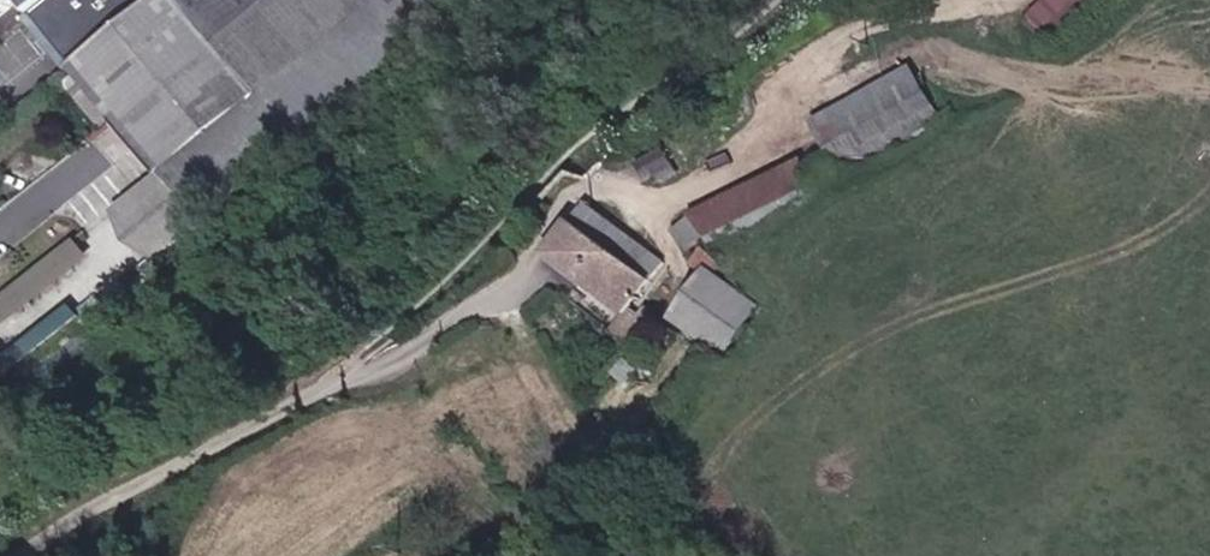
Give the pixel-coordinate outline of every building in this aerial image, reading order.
[(25,1),(24,0),(0,0),(0,19),(25,1)] [(25,1),(162,173),(113,211),(154,262),(198,227),(469,12),(459,0),(24,0),(25,1)] [(1028,15),(1056,46),(1107,0),(1045,0),(1028,15)] [(827,123),(915,74),(911,67),(823,116),(827,123)] [(849,161),(937,112),(915,74),(827,123),(849,161)] [(710,238),(803,198),(804,160),(691,215),(676,233),(693,255),(710,238)] [(664,167),(637,181),(652,198),(674,186),(664,167)] [(652,198),(637,181),(634,182),(645,201),(652,198)] [(592,205),(553,251),(627,314),(632,308),(666,268),(592,205)] [(0,288),(0,314),(2,317),(91,259),(78,238),(0,288)] [(759,306),(709,269),(673,318),(724,354),(759,306)] [(632,308),(627,314),(611,332),(624,343),(633,332),(642,340),(661,318),(647,306),(640,315),(632,308)] [(25,352),(13,337),(0,347),(0,371),(25,352)]
